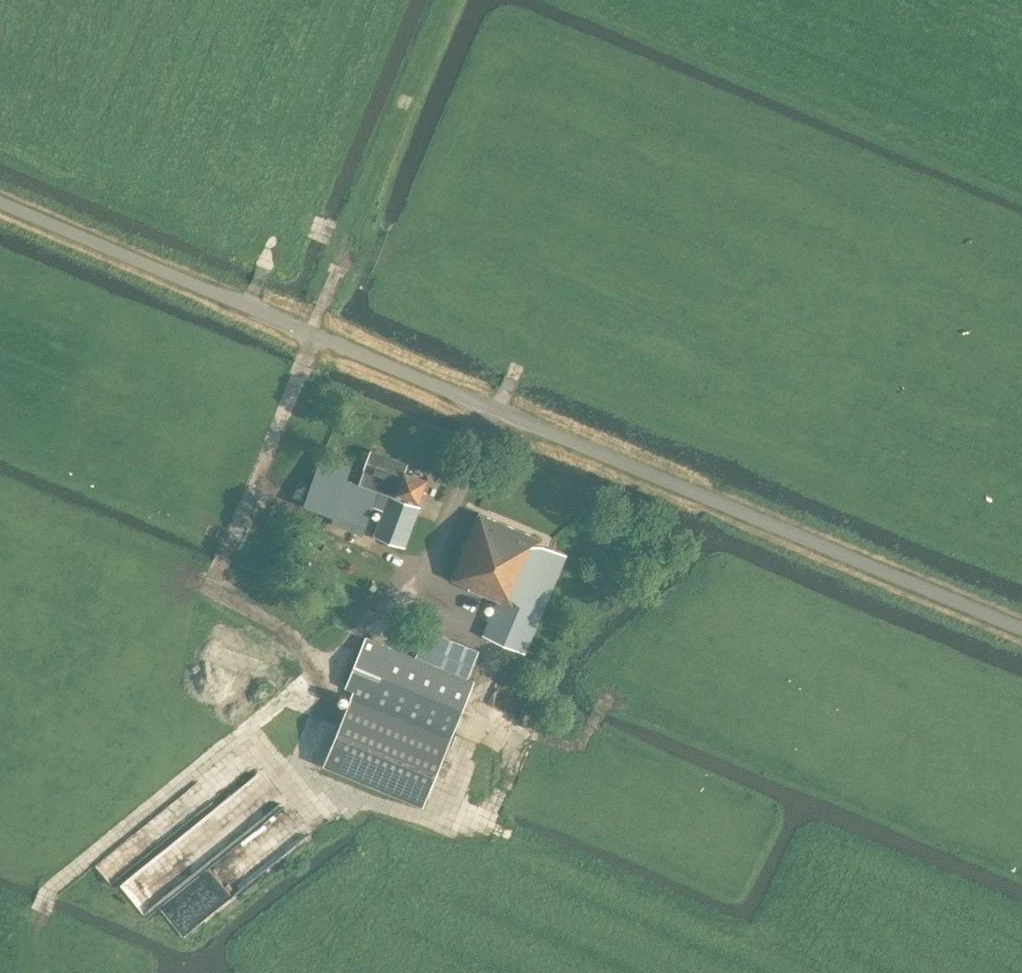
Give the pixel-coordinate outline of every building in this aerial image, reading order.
[(407,462),(371,449),(362,476),(388,486),(387,493),(393,496),(395,490),(419,499),(427,476),(405,468),(407,462)] [(353,523),(365,527),(372,507),(378,490),(345,478),(350,465),(322,455),(304,504),(353,523)] [(387,493),(378,490),(372,507),(383,510),(374,534),(404,546),(419,505),(393,496),(387,493)] [(479,512),(452,578),(454,579),(469,586),(468,588),(496,600),(482,634),(526,652),(567,554),(542,543),(543,539),(479,512)] [(351,698),(395,716),(451,740),(475,681),(472,680),(484,652),(432,630),(420,659),(375,640),(351,698)] [(451,740),(350,699),(322,768),(422,809),(451,740)]
